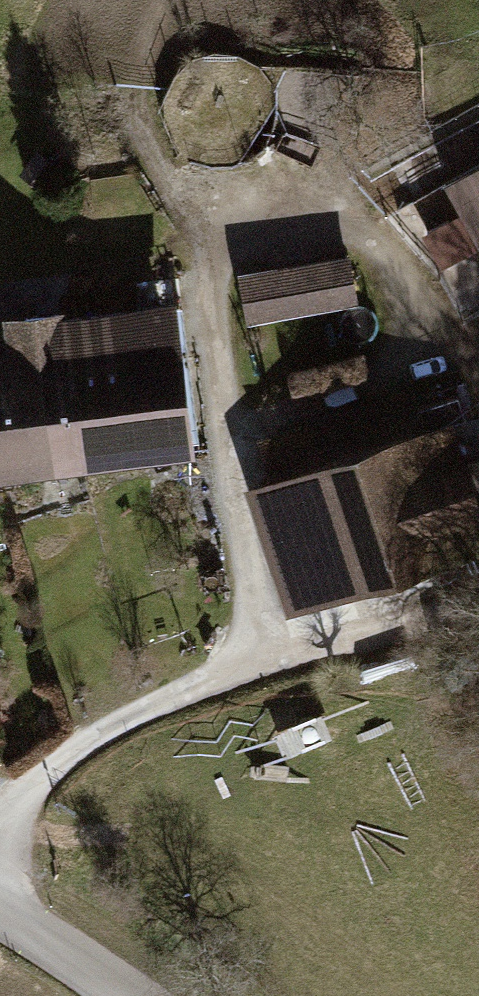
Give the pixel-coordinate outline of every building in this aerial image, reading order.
[(442,182),(478,249),(478,162),(442,182)] [(354,253),(240,265),(246,319),(359,306),(354,253)] [(81,326),(101,482),(211,468),(192,312),(81,326)] [(81,326),(0,336),(0,403),(34,399),(45,489),(101,482),(81,326)] [(0,403),(0,494),(45,489),(34,399),(0,403)] [(261,500),(302,622),(478,562),(478,446),(475,434),(437,446),(423,405),(288,451),(300,487),(261,500)]
